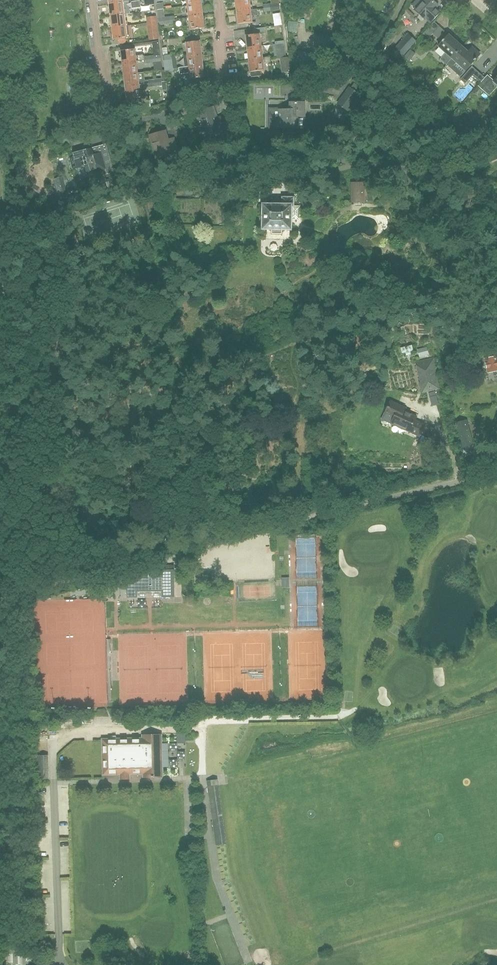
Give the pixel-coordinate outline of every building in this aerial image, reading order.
[(237,11),(251,9),(250,0),(236,0),(237,11)] [(425,19),(431,24),(434,21),(442,12),(437,7),(438,5),(432,0),(416,0),(411,5),(415,8),(414,9),(425,19)] [(123,2),(110,4),(111,15),(125,13),(130,12),(128,1),(123,2)] [(203,15),(202,3),(188,5),(189,17),(203,15)] [(407,8),(403,12),(405,13),(408,17),(412,20),(415,16),(407,8)] [(251,9),(237,11),(239,23),(252,22),(252,15),(258,14),(257,9),(251,9)] [(125,13),(111,15),(112,26),(126,24),(125,13)] [(203,15),(189,17),(191,29),(205,28),(203,15)] [(167,17),(168,24),(176,23),(175,16),(167,17)] [(168,24),(167,17),(159,18),(160,25),(168,24)] [(288,17),(287,29),(297,30),(298,18),(288,17)] [(431,24),(424,33),(429,38),(439,26),(434,21),(431,24)] [(126,24),(112,26),(114,39),(133,37),(131,23),(126,24)] [(246,35),(248,47),(261,46),(261,45),(262,45),(260,33),(266,33),(265,27),(253,28),(254,34),(246,35)] [(241,28),(230,28),(230,45),(241,45),(241,28)] [(440,59),(446,64),(452,58),(462,46),(448,34),(444,39),(442,40),(443,41),(438,46),(445,53),(440,59)] [(405,36),(396,48),(395,47),(391,53),(399,60),(404,55),(403,55),(413,43),(405,36)] [(188,54),(202,52),(201,40),(186,42),(188,54)] [(138,60),(145,59),(145,57),(145,56),(143,54),(136,55),(135,49),(135,46),(139,45),(138,43),(121,45),(122,50),(121,50),(123,62),(138,60)] [(261,46),(248,47),(249,59),(263,57),(262,51),(264,51),(264,45),(261,46)] [(446,64),(460,77),(475,60),(475,61),(477,59),(476,58),(480,54),(472,47),(468,52),(462,46),(452,58),(446,64)] [(320,76),(325,56),(299,49),(294,69),(320,76)] [(404,57),(409,61),(416,54),(410,49),(404,57)] [(202,52),(188,54),(189,66),(203,64),(202,52)] [(263,57),(249,59),(250,71),(251,71),(251,76),(262,75),(261,70),(264,70),(264,64),(263,57)] [(288,58),(286,58),(280,58),(282,73),(290,72),(288,58)] [(138,60),(123,62),(124,74),(138,72),(137,66),(139,65),(138,60)] [(205,76),(203,64),(189,66),(180,67),(180,73),(190,72),(192,85),(203,84),(202,77),(205,76)] [(480,82),(485,77),(472,66),(461,79),(465,83),(473,75),(480,82)] [(138,72),(124,74),(126,86),(139,84),(148,83),(147,80),(145,80),(144,72),(138,72)] [(480,82),(481,82),(478,86),(489,96),(496,87),(496,77),(494,81),(487,75),(485,78),(485,77),(480,82)] [(280,95),(280,83),(256,83),(256,86),(274,86),(274,95),(280,95)] [(126,86),(128,103),(134,103),(135,109),(151,107),(150,100),(146,95),(141,96),(139,84),(126,86)] [(360,94),(349,86),(337,102),(349,111),(360,94)] [(305,117),(305,102),(291,102),(290,109),(280,109),(275,109),(275,118),(270,117),(270,127),(305,128),(305,117)] [(218,118),(214,107),(199,111),(207,137),(222,132),(222,130),(229,128),(225,116),(218,118)] [(165,131),(151,135),(158,157),(171,154),(172,158),(178,156),(173,138),(167,140),(165,131)] [(74,156),(69,158),(73,169),(82,167),(85,166),(87,174),(113,167),(108,150),(102,152),(94,154),(92,147),(73,153),(74,156)] [(62,177),(54,179),(57,191),(55,191),(58,200),(68,197),(62,177)] [(351,182),(352,202),(365,201),(364,182),(351,182)] [(262,221),(262,223),(264,225),(264,227),(271,227),(282,227),(290,227),(290,219),(299,219),(300,206),(292,206),(292,196),(282,196),(282,203),(264,203),(264,219),(262,221)] [(427,346),(419,349),(421,356),(429,354),(427,346)] [(486,359),(489,372),(496,371),(496,357),(486,359)] [(419,374),(423,391),(437,387),(433,370),(419,374)] [(391,401),(383,419),(419,435),(424,424),(414,420),(416,416),(403,410),(405,407),(391,401)] [(467,421),(455,424),(462,448),(473,444),(467,421)] [(175,596),(175,570),(127,571),(128,597),(138,597),(138,591),(162,591),(162,596),(175,596)] [(93,598),(113,597),(112,588),(93,589),(93,598)] [(161,776),(160,735),(143,735),(143,739),(103,740),(104,774),(121,773),(121,777),(129,776),(129,773),(144,773),(144,777),(161,776)]
